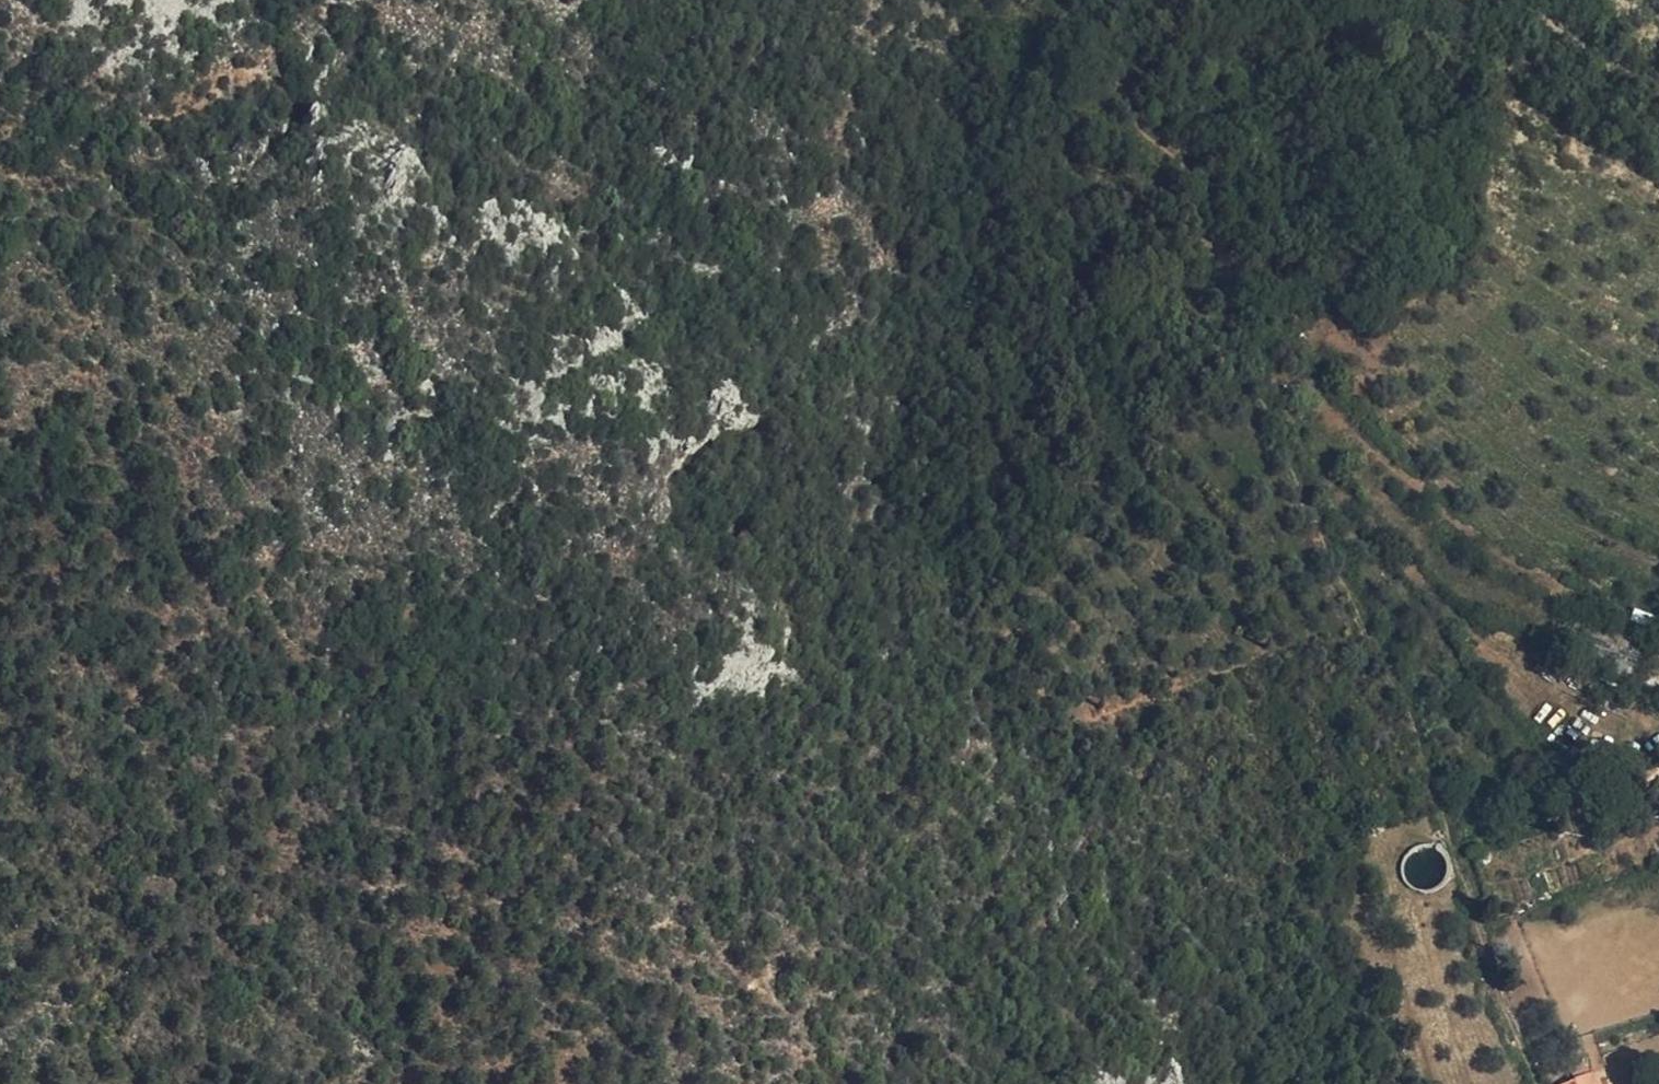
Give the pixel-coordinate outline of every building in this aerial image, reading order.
[(1440,853),(1407,853),(1407,884),(1440,884),(1440,853)] [(1575,1083),(1601,1083),(1597,1069),(1573,1076),(1575,1083)]
